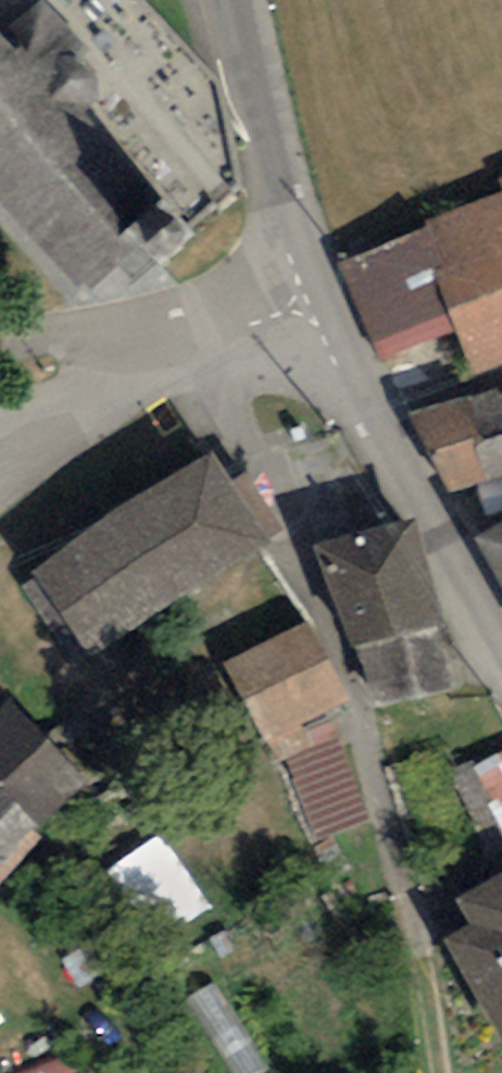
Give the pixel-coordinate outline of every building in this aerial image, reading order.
[(0,18),(0,194),(73,277),(82,269),(90,278),(112,257),(132,279),(193,226),(83,101),(100,86),(98,64),(87,49),(90,38),(54,0),(25,0),(3,21),(0,18)] [(331,258),(374,360),(453,326),(472,370),(501,357),(501,172),(495,175),(500,186),(331,258)] [(410,403),(445,487),(501,470),(501,380),(410,403)] [(231,473),(211,442),(33,558),(39,568),(22,579),(72,655),(281,519),(246,464),(231,473)] [(469,522),(501,583),(501,505),(469,522)] [(418,516),(312,543),(350,647),(357,645),(376,702),(450,687),(433,627),(443,625),(418,516)] [(349,697),(307,620),(223,665),(265,743),(349,697)] [(87,771),(10,699),(0,709),(0,863),(87,771)] [(458,889),(472,914),(442,930),(501,1037),(501,864),(458,889)]
